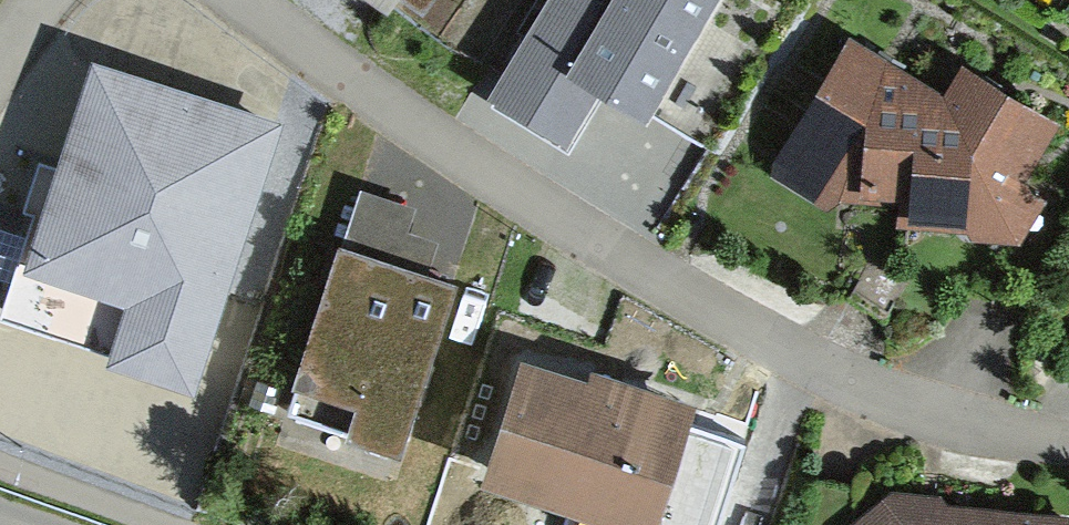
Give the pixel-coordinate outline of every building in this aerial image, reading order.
[(384,16),(396,0),(363,0),(384,16)] [(490,102),(564,148),(598,95),(624,111),(643,122),(717,0),(550,0),(490,102)] [(776,158),(775,178),(827,212),(843,203),(901,209),(899,225),(968,233),(967,240),(1020,246),(1048,201),(1026,187),(1063,127),(1003,91),(959,64),(943,91),(891,59),(851,35),(776,158)] [(282,129),(93,67),(59,170),(43,165),(27,213),(36,216),(2,320),(111,356),(109,363),(196,392),(282,129)] [(413,201),(359,184),(288,404),(398,439),(455,263),(432,256),(439,232),(406,222),(413,201)] [(522,362),(483,482),(614,524),(656,524),(694,408),(587,374),(585,382),(522,362)] [(890,492),(855,524),(1068,524),(1068,519),(950,507),(943,495),(890,492)]
